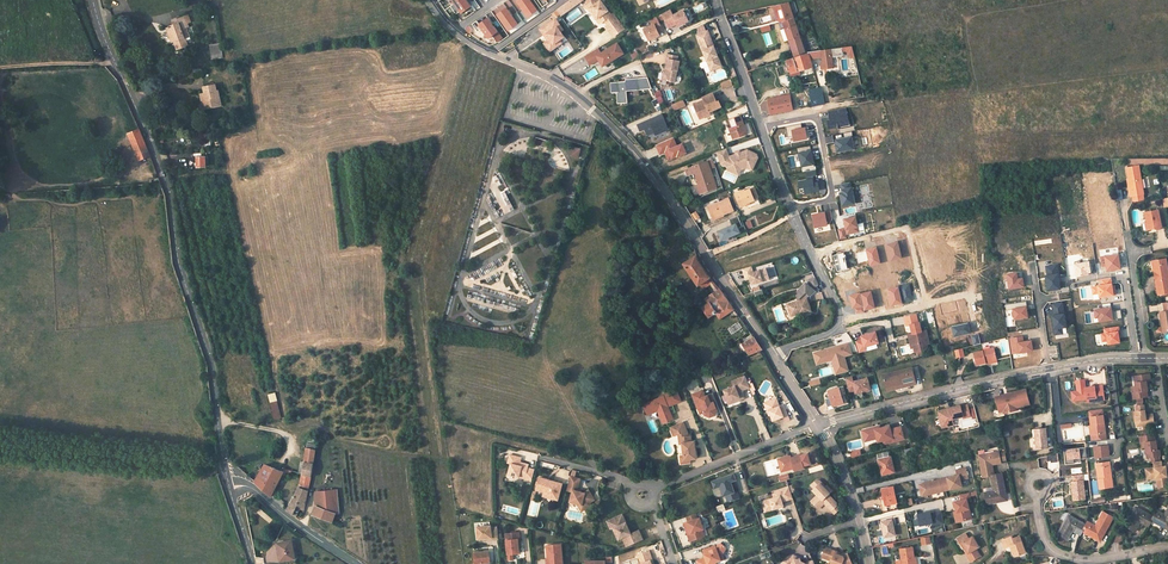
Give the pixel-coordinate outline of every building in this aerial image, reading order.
[(453,1),(465,15),(475,7),(470,0),(454,0),(453,1)] [(560,17),(583,0),(572,0),(557,11),(560,17)] [(601,1),(600,0),(587,0),(585,5),(590,8),(595,15),(596,14),(599,17),(596,19),(599,24),(605,20),(607,21),(609,23),(605,26),(612,37),(624,30),(613,14),(611,16),(601,1)] [(773,5),(778,19),(782,21),(794,56),(796,55),(796,56),(806,53),(789,2),(773,5)] [(595,15),(590,8),(585,5),(583,7),(588,11),(596,19),(599,17),(596,14),(595,15)] [(677,25),(679,27),(689,22),(684,11),(674,16),(671,11),(662,15),(669,27),(676,23),(677,25)] [(189,25),(186,15),(172,20),(174,25),(171,26),(176,40),(174,41),(177,49),(188,45),(187,40),(185,36),(191,34),(188,25),(189,25)] [(483,29),(491,40),(495,38),(499,43),(505,38),(491,18),(482,25),(479,21),(475,24),(479,31),(483,29)] [(564,37),(561,32),(563,30),(555,18),(540,29),(545,35),(547,34),(550,39),(546,41),(552,50),(562,43),(560,40),(564,37)] [(658,31),(662,29),(656,18),(652,20),(654,24),(644,29),(649,40),(660,35),(659,33),(658,31)] [(698,28),(700,34),(707,31),(704,25),(698,28)] [(171,26),(166,28),(171,42),(174,41),(176,40),(171,26)] [(714,44),(709,30),(707,31),(700,34),(698,34),(712,70),(723,66),(718,53),(716,48),(715,46),(714,46),(713,44),(714,44)] [(552,50),(546,41),(544,43),(550,51),(552,50)] [(223,59),(222,44),(211,44),(211,59),(223,59)] [(617,44),(601,54),(598,49),(584,56),(589,65),(598,60),(602,67),(623,55),(617,44)] [(823,63),(820,64),(822,69),(840,66),(838,55),(832,56),(831,48),(821,50),(822,56),(823,63)] [(813,67),(810,59),(816,58),(815,51),(811,51),(809,52),(810,53),(793,58),(787,60),(791,73),(796,72),(813,67)] [(663,79),(676,81),(678,70),(679,70),(681,60),(669,58),(667,68),(668,68),(667,72),(665,72),(663,79)] [(625,79),(625,81),(611,82),(612,93),(616,92),(617,102),(627,101),(626,91),(644,90),(643,80),(638,80),(638,78),(625,79)] [(731,78),(722,83),(724,88),(734,84),(731,78)] [(217,90),(216,85),(204,87),(205,93),(202,93),(204,102),(207,102),(208,107),(220,105),(219,99),(220,99),(218,90),(217,90)] [(824,103),(821,88),(809,90),(812,105),(824,103)] [(702,101),(698,103),(698,104),(700,109),(701,109),(701,111),(698,112),(701,118),(716,112),(715,109),(723,106),(720,100),(718,101),(715,93),(704,97),(705,100),(706,101),(703,102),(702,101)] [(768,98),(771,113),(793,109),(790,94),(768,98)] [(686,105),(684,99),(673,104),(676,109),(686,105)] [(748,134),(742,116),(731,120),(734,130),(731,131),(734,139),(748,134)] [(150,155),(140,129),(129,133),(139,160),(150,155)] [(547,148),(549,140),(536,137),(534,144),(547,148)] [(663,149),(676,144),(674,140),(662,144),(663,149)] [(578,157),(580,147),(573,145),(571,155),(578,157)] [(723,166),(726,167),(730,169),(736,172),(738,168),(746,165),(751,167),(756,154),(747,150),(740,153),(736,154),(729,157),(726,149),(720,151),(716,152),(720,163),(722,162),(723,166)] [(736,172),(730,169),(726,167),(728,171),(739,176),(741,171),(747,169),(752,170),(757,158),(756,154),(751,167),(746,165),(738,168),(736,172)] [(208,163),(208,156),(197,157),(197,167),(206,166),(206,163),(208,163)] [(711,160),(686,169),(688,174),(695,171),(700,187),(698,187),(700,193),(716,187),(710,169),(714,167),(711,160)] [(1127,167),(1132,196),(1143,194),(1139,166),(1127,167)] [(741,207),(746,205),(746,203),(750,202),(755,200),(755,198),(752,191),(752,189),(746,191),(742,193),(741,191),(736,193),(741,207)] [(729,198),(709,206),(713,217),(724,212),(724,214),(734,210),(729,198)] [(1162,227),(1159,209),(1146,211),(1148,222),(1143,223),(1145,230),(1162,227)] [(831,210),(812,214),(815,228),(828,226),(828,224),(829,224),(833,219),(831,210)] [(859,232),(856,216),(843,218),(845,227),(838,229),(839,240),(846,239),(846,234),(859,232)] [(740,222),(720,228),(723,239),(743,233),(740,222)] [(903,258),(899,241),(896,241),(887,244),(891,261),(903,258)] [(870,266),(880,264),(877,247),(866,249),(867,251),(868,260),(870,266)] [(867,251),(856,253),(858,262),(868,260),(867,251)] [(837,254),(833,255),(837,271),(848,268),(844,252),(837,254)] [(698,285),(711,277),(698,259),(697,254),(684,263),(698,285)] [(1167,258),(1155,260),(1157,270),(1154,271),(1156,280),(1158,279),(1159,288),(1160,294),(1167,292),(1167,266),(1167,258)] [(766,280),(763,270),(750,274),(748,268),(740,271),(743,281),(748,280),(749,285),(766,280)] [(711,284),(715,292),(720,289),(713,281),(711,277),(698,285),(702,290),(711,284)] [(913,300),(909,283),(899,286),(903,303),(912,301),(913,300)] [(800,315),(811,311),(806,299),(813,292),(805,284),(798,292),(798,293),(797,300),(799,301),(787,305),(791,316),(800,313),(800,315)] [(899,286),(888,288),(892,305),(894,305),(902,303),(899,286)] [(715,292),(707,297),(710,302),(702,307),(709,317),(716,312),(720,318),(734,308),(720,289),(715,292)] [(871,290),(860,293),(864,310),(873,308),(875,307),(871,290)] [(860,292),(849,294),(852,308),(852,309),(855,308),(856,313),(865,312),(860,292)] [(1163,303),(1165,312),(1159,313),(1162,327),(1157,328),(1156,330),(1156,331),(1158,333),(1167,331),(1167,303),(1163,303)] [(928,349),(925,340),(928,339),(926,331),(922,332),(920,323),(910,326),(913,335),(911,335),(914,349),(915,353),(918,352),(925,350),(928,349)] [(856,341),(859,352),(865,350),(864,347),(878,343),(875,332),(861,336),(862,340),(856,341)] [(758,342),(754,336),(743,344),(749,355),(763,349),(758,342)] [(848,344),(814,353),(817,364),(832,360),(836,374),(848,370),(844,357),(851,354),(848,344)] [(955,350),(957,358),(964,356),(962,348),(955,350)] [(994,349),(974,354),(977,365),(986,363),(997,360),(994,349)] [(912,367),(882,375),(886,388),(909,383),(910,385),(916,384),(912,367)] [(750,386),(744,371),(731,377),(733,382),(723,386),(727,397),(737,393),(738,395),(743,393),(742,390),(750,386)] [(1150,380),(1149,374),(1134,376),(1135,386),(1136,392),(1135,392),(1136,398),(1137,398),(1137,402),(1143,401),(1142,397),(1147,396),(1146,390),(1147,390),(1147,389),(1146,387),(1146,381),(1148,381),(1150,380)] [(870,390),(867,378),(853,382),(852,376),(845,378),(849,392),(855,391),(856,393),(870,390)] [(1084,379),(1076,380),(1077,390),(1071,391),(1072,401),(1087,399),(1087,396),(1096,395),(1096,398),(1104,397),(1103,385),(1085,387),(1084,379)] [(833,406),(843,403),(840,394),(839,388),(828,391),(830,398),(825,399),(829,410),(833,408),(833,406)] [(1005,394),(995,397),(998,409),(1003,408),(1003,410),(1004,412),(1017,409),(1016,407),(1015,404),(1021,403),(1021,405),(1029,404),(1025,389),(1008,393),(1009,395),(1006,396),(1005,394)] [(705,396),(703,390),(693,394),(699,408),(702,407),(704,412),(705,414),(710,416),(715,414),(717,409),(714,401),(711,402),(708,394),(705,396)] [(682,401),(677,391),(644,405),(648,415),(658,411),(664,423),(674,419),(669,407),(682,401)] [(282,418),(276,392),(269,394),(275,420),(282,418)] [(768,404),(778,400),(777,398),(765,402),(770,414),(772,414),(768,404)] [(780,405),(778,400),(768,404),(772,414),(774,419),(784,416),(786,420),(791,419),(785,403),(780,405)] [(1137,426),(1142,425),(1143,430),(1149,429),(1148,424),(1154,424),(1153,416),(1152,414),(1147,414),(1148,417),(1145,417),(1145,415),(1144,405),(1142,405),(1143,401),(1137,402),(1138,405),(1135,406),(1136,411),(1137,416),(1136,416),(1136,421),(1137,426)] [(945,409),(938,410),(939,417),(943,416),(945,426),(953,424),(952,418),(963,416),(963,417),(970,416),(967,404),(961,406),(960,404),(949,407),(949,409),(945,410),(945,409)] [(1105,433),(1102,409),(1088,411),(1090,426),(1092,425),(1093,435),(1105,433)] [(688,433),(684,422),(670,427),(674,436),(678,434),(681,433),(682,435),(682,437),(684,437),(684,442),(683,442),(683,444),(684,456),(681,456),(681,463),(691,462),(690,459),(697,459),(695,441),(692,441),(691,436),(689,436),(688,433)] [(875,429),(874,426),(865,429),(868,439),(877,437),(877,441),(882,440),(888,438),(889,442),(903,438),(900,426),(890,429),(889,425),(879,427),(875,429)] [(1045,428),(1034,429),(1035,437),(1036,449),(1047,448),(1045,428)] [(1144,435),(1142,436),(1143,442),(1144,442),(1145,448),(1146,458),(1151,457),(1151,461),(1153,461),(1158,461),(1157,456),(1160,456),(1159,449),(1157,449),(1156,442),(1155,440),(1154,434),(1150,435),(1149,429),(1143,430),(1144,435)] [(1092,457),(1108,456),(1108,444),(1092,445),(1092,457)] [(308,447),(305,461),(314,462),(316,448),(308,447)] [(1079,459),(1087,458),(1086,448),(1064,450),(1065,464),(1074,463),(1073,458),(1079,457),(1079,459)] [(894,471),(890,456),(889,450),(877,453),(878,459),(879,459),(881,464),(880,465),(882,474),(894,471)] [(992,464),(991,462),(995,461),(995,463),(1001,462),(1000,460),(999,453),(999,451),(978,455),(982,477),(991,475),(993,475),(992,464)] [(520,462),(521,457),(510,454),(508,462),(511,463),(508,473),(520,476),(520,474),(526,475),(525,478),(532,480),(535,469),(528,467),(529,464),(523,462),(522,464),(520,464),(520,462)] [(804,467),(800,454),(791,457),(791,455),(778,458),(780,463),(783,463),(785,470),(794,467),(795,470),(804,467)] [(314,462),(305,461),(301,484),(291,503),(287,509),(293,514),(298,505),(305,508),(311,479),(314,462)] [(1167,486),(1167,485),(1165,466),(1162,466),(1161,461),(1158,462),(1158,461),(1153,461),(1154,467),(1149,468),(1150,479),(1156,478),(1157,487),(1167,486)] [(1113,487),(1109,462),(1095,464),(1096,469),(1100,469),(1102,480),(1098,480),(1099,489),(1113,487)] [(279,481),(284,471),(265,463),(255,481),(272,496),(279,481)] [(927,495),(970,484),(967,472),(957,475),(924,483),(927,495)] [(991,475),(993,490),(985,492),(987,503),(997,501),(997,499),(1001,498),(1002,500),(1006,499),(1001,473),(993,475),(991,475)] [(1085,499),(1082,474),(1072,475),(1073,481),(1071,482),(1073,500),(1085,499)] [(581,478),(571,475),(568,489),(574,491),(571,501),(578,502),(583,503),(586,508),(593,504),(591,501),(596,498),(590,488),(586,490),(586,492),(582,491),(578,490),(579,488),(581,478)] [(729,501),(740,497),(737,490),(735,491),(731,480),(728,481),(726,476),(719,479),(720,484),(724,495),(726,494),(729,501)] [(563,483),(540,477),(537,489),(545,491),(553,493),(552,497),(560,499),(563,483)] [(825,486),(819,479),(817,479),(811,485),(814,488),(812,490),(817,494),(817,499),(813,503),(818,508),(824,502),(831,510),(837,505),(837,502),(828,493),(832,490),(826,484),(825,486)] [(793,497),(789,486),(772,491),(774,497),(762,501),(764,508),(772,506),(773,509),(783,505),(782,501),(781,499),(783,498),(784,500),(793,497)] [(893,486),(882,489),(884,498),(880,499),(883,511),(898,508),(893,486)] [(312,514),(332,522),(335,513),(340,513),(338,491),(316,492),(315,497),(316,506),(312,514)] [(960,495),(961,500),(953,502),(954,507),(956,506),(957,511),(959,521),(971,518),(967,499),(970,498),(969,493),(960,495)] [(1145,522),(1144,524),(1148,526),(1152,520),(1153,517),(1136,507),(1125,526),(1135,532),(1140,522),(1141,520),(1145,522)] [(1161,525),(1162,524),(1166,526),(1165,527),(1167,529),(1167,508),(1164,515),(1157,511),(1153,517),(1152,520),(1161,525)] [(930,525),(942,523),(940,510),(914,513),(916,526),(930,524),(930,525)] [(1082,531),(1092,536),(1093,534),(1097,537),(1096,538),(1100,540),(1113,517),(1103,511),(1095,526),(1088,521),(1086,524),(1082,531)] [(698,517),(696,512),(687,515),(689,520),(688,521),(692,531),(688,532),(690,540),(702,536),(700,529),(702,528),(704,527),(700,516),(698,517)] [(642,538),(639,530),(631,533),(625,518),(622,520),(620,514),(608,519),(611,528),(614,527),(618,538),(623,536),(626,545),(642,538)] [(1086,524),(1068,515),(1057,534),(1067,539),(1073,530),(1074,528),(1077,530),(1076,532),(1080,534),(1082,531),(1086,524)] [(892,519),(881,521),(884,537),(895,534),(892,519)] [(499,537),(498,526),(491,527),(491,525),(478,526),(479,538),(492,537),(492,538),(499,537)] [(505,533),(507,548),(507,554),(519,552),(518,546),(518,539),(520,538),(520,532),(505,533)] [(962,542),(968,552),(966,553),(971,561),(980,556),(975,548),(979,546),(973,536),(969,538),(966,533),(957,538),(961,543),(962,542)] [(930,543),(928,536),(919,538),(920,545),(930,543)] [(1011,546),(1014,555),(1016,556),(1025,552),(1019,536),(1013,538),(1012,536),(1002,540),(1005,548),(1011,546)] [(295,558),(292,540),(277,542),(278,549),(279,549),(281,561),(295,558)] [(719,555),(723,553),(726,547),(726,545),(721,542),(716,544),(716,545),(717,547),(714,548),(713,546),(704,549),(706,556),(697,559),(699,563),(709,563),(716,561),(721,559),(719,555)] [(562,543),(548,544),(549,557),(550,557),(551,563),(563,563),(562,543)] [(899,548),(901,560),(896,561),(896,563),(914,563),(914,557),(912,546),(899,548)] [(826,547),(822,556),(832,559),(831,563),(852,563),(847,553),(843,555),(842,556),(838,554),(839,552),(826,547)] [(649,549),(637,553),(640,562),(639,563),(654,563),(649,549)] [(490,550),(476,552),(477,563),(478,562),(478,563),(490,563),(490,561),(491,561),(490,550)] [(794,555),(781,559),(782,563),(815,563),(814,561),(805,563),(801,561),(800,559),(797,560),(795,558),(794,555)]
